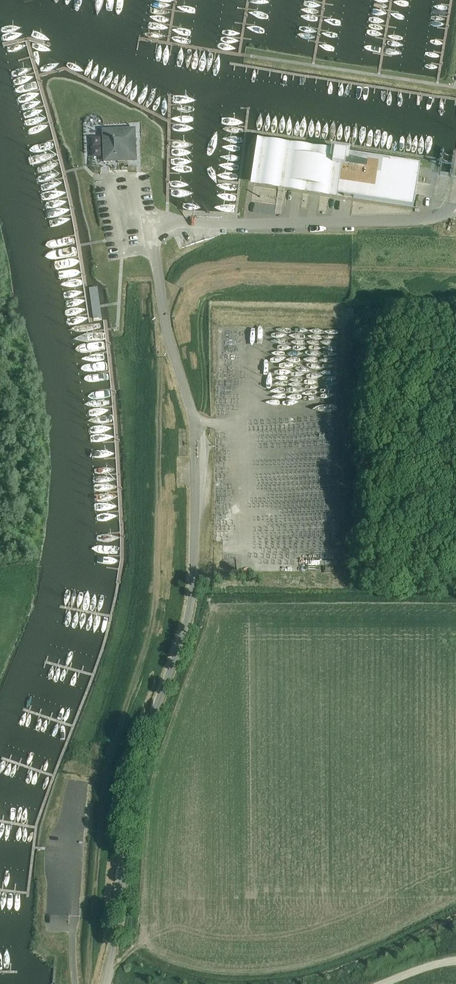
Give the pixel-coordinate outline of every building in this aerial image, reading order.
[(104,161),(135,160),(135,150),(134,135),(129,129),(108,130),(103,136),(104,151),(104,161)] [(333,153),(332,161),(257,150),(256,160),(254,160),(253,170),(254,170),(252,180),(411,203),(417,165),(333,153)]
